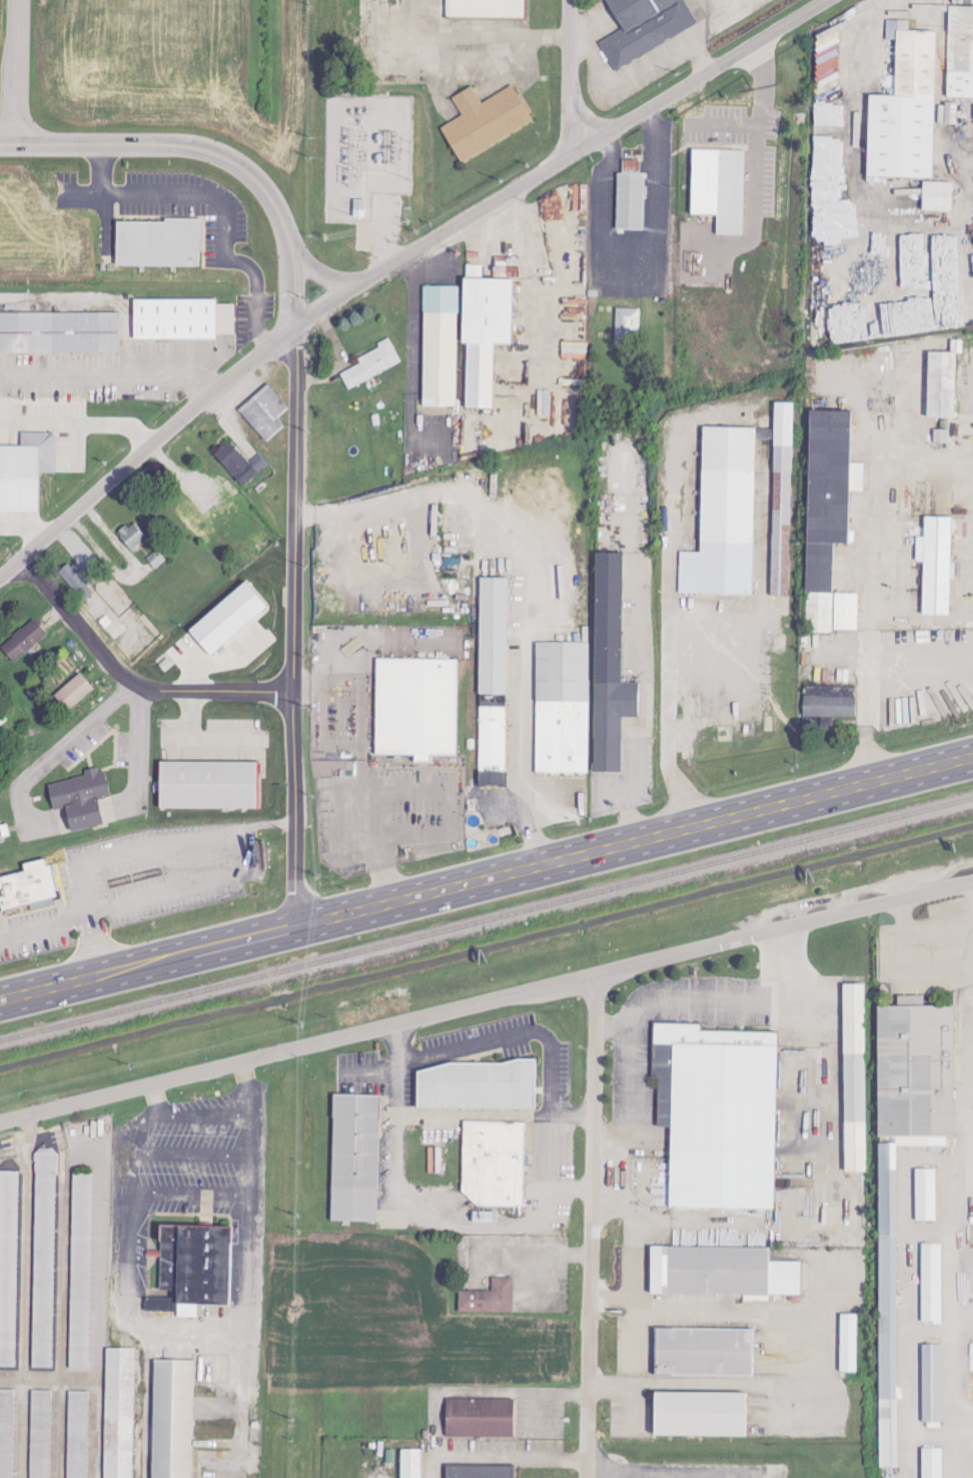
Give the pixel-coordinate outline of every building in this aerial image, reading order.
[(446,17),(525,18),(525,0),(446,0),(446,17)] [(622,30),(600,42),(616,70),(699,24),(686,0),(606,0),(622,30)] [(972,98),(972,6),(949,6),(948,97),(972,98)] [(932,179),(936,31),(909,31),(909,20),(887,20),(887,42),(884,42),(883,60),(896,60),(895,96),(868,95),(866,177),(932,179)] [(534,124),(514,85),(481,102),(473,86),(452,97),(462,116),(442,127),(459,161),(534,124)] [(837,130),(813,130),(814,182),(826,181),(826,180),(838,180),(837,130)] [(691,214),(717,215),(717,234),(743,235),(745,150),(692,149),(691,214)] [(617,229),(644,230),(645,173),(641,173),(641,161),(623,160),(623,173),(618,173),(617,229)] [(922,211),(952,212),(953,182),(923,182),(922,211)] [(116,221),(116,266),(201,267),(202,219),(165,219),(165,222),(116,221)] [(493,409),(494,345),(510,345),(511,279),(462,278),(461,344),(467,344),(465,408),(493,409)] [(458,286),(423,286),(423,407),(457,407),(458,286)] [(133,339),(216,340),(216,335),(234,335),(235,305),(216,305),(216,300),(134,299),(133,339)] [(641,309),(616,308),(616,336),(640,337),(641,309)] [(0,312),(0,353),(118,353),(118,311),(0,312)] [(348,388),(402,364),(390,338),(378,343),(380,348),(358,358),(361,364),(341,373),(348,388)] [(957,353),(928,353),(927,419),(955,419),(957,353)] [(286,424),(280,418),(290,408),(267,384),(239,410),(267,441),(286,424)] [(774,403),(771,597),(789,597),(793,403),(774,403)] [(806,632),(858,633),(859,594),(833,593),(834,545),(848,545),(849,492),(864,492),(865,463),(852,463),(853,411),(809,411),(806,632)] [(680,595),(752,596),(755,429),(702,428),(700,553),(681,552),(680,595)] [(0,447),(0,512),(36,513),(36,473),(56,473),(56,433),(21,432),(20,447),(0,447)] [(245,486),(270,463),(260,453),(251,462),(230,440),(215,454),(245,486)] [(922,616),(949,616),(952,518),(925,517),(924,538),(917,537),(917,562),(924,562),(922,616)] [(148,539),(135,521),(118,533),(131,551),(148,539)] [(593,773),(621,773),(622,718),(638,718),(639,683),(621,683),(622,554),(595,553),(593,773)] [(98,590),(74,561),(60,573),(83,602),(98,590)] [(479,695),(507,696),(509,579),(481,578),(479,695)] [(187,630),(208,656),(267,609),(246,583),(187,630)] [(47,634),(33,619),(1,649),(15,664),(47,634)] [(589,774),(589,643),(537,643),(537,774),(589,774)] [(373,754),(412,755),(412,761),(420,761),(429,761),(429,754),(454,754),(455,658),(373,657),(373,754)] [(55,694),(68,710),(93,689),(79,673),(55,694)] [(804,718),(856,717),(856,687),(804,687),(804,718)] [(480,707),(479,786),(506,786),(507,707),(480,707)] [(160,761),(258,762),(257,809),(160,808),(160,761)] [(115,819),(54,834),(49,812),(55,811),(48,784),(86,774),(84,770),(97,767),(98,772),(103,771),(115,819)] [(10,836),(7,824),(0,826),(0,843),(4,842),(3,838),(10,836)] [(59,896),(51,864),(47,865),(45,858),(24,864),(25,870),(0,876),(0,910),(59,896)] [(845,985),(864,985),(865,1171),(846,1171),(845,985)] [(879,1006),(898,1006),(898,995),(923,995),(924,1006),(954,1006),(955,1134),(880,1135),(879,1006)] [(702,1030),(702,1024),(654,1023),(653,1075),(660,1075),(659,1126),(672,1126),(670,1207),(775,1209),(779,1032),(702,1030)] [(418,1071),(451,1063),(505,1063),(519,1059),(536,1059),(536,1107),(418,1107),(418,1071)] [(334,1095),(379,1096),(377,1220),(332,1219),(334,1095)] [(524,1206),(525,1166),(530,1166),(530,1154),(525,1154),(526,1122),(464,1121),(462,1193),(472,1194),(472,1205),(524,1206)] [(37,1148),(33,1371),(54,1371),(57,1148),(37,1148)] [(915,1220),(936,1220),(937,1168),(916,1168),(915,1220)] [(17,1367),(20,1171),(0,1170),(0,1366),(17,1367)] [(70,1368),(90,1369),(94,1173),(74,1172),(70,1368)] [(161,1223),(233,1225),(231,1305),(198,1304),(198,1318),(177,1318),(177,1310),(146,1309),(147,1294),(160,1294),(161,1223)] [(942,1322),(942,1243),(923,1243),(922,1321),(942,1322)] [(769,1247),(650,1246),(650,1294),(760,1294),(760,1296),(801,1296),(801,1261),(769,1261),(769,1247)] [(459,1311),(514,1312),(514,1278),(492,1277),(492,1291),(459,1290),(459,1311)] [(841,1372),(857,1372),(858,1314),(841,1313),(841,1372)] [(754,1377),(754,1329),(656,1327),(655,1375),(754,1377)] [(923,1423),(943,1423),(942,1344),(922,1344),(923,1423)] [(137,1348),(108,1348),(104,1477),(133,1477),(137,1348)] [(193,1361),(154,1360),(152,1477),(191,1477),(193,1361)] [(0,1389),(0,1477),(14,1477),(15,1389),(0,1389)] [(32,1390),(31,1477),(50,1477),(51,1390),(32,1390)] [(89,1391),(69,1390),(68,1477),(88,1477),(89,1391)] [(652,1434),(747,1436),(748,1393),(653,1391),(652,1434)] [(515,1399),(447,1398),(446,1436),(515,1437),(515,1399)] [(923,1477),(943,1477),(942,1448),(922,1448),(923,1477)] [(401,1449),(401,1477),(421,1477),(422,1449),(401,1449)] [(446,1465),(445,1477),(515,1477),(516,1467),(446,1465)]
